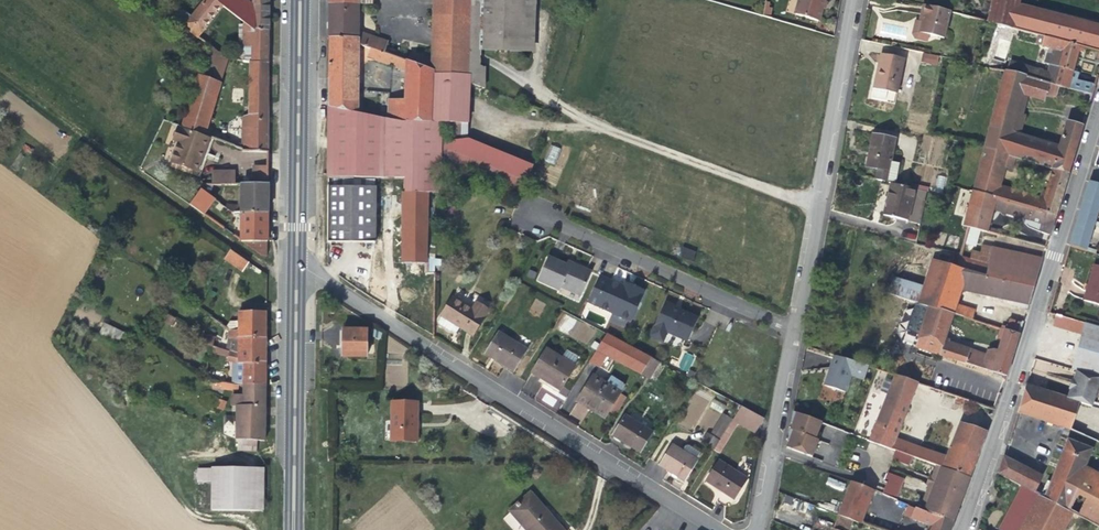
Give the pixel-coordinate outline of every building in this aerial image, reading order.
[(223,6),(215,0),(206,0),(184,27),(198,38),(223,6)] [(223,6),(243,22),(253,29),(260,31),(269,31),(269,6),(269,0),(215,0),(223,6)] [(534,0),(434,0),(432,61),(432,71),(432,72),(432,76),(468,78),(469,84),(484,90),(485,69),(480,66),(482,51),(533,53),(534,0)] [(824,0),(799,0),(794,17),(817,24),(824,1),(824,0)] [(1020,0),(993,0),(988,23),(1014,30),(1019,6),(1020,0)] [(357,35),(358,5),(358,4),(329,2),(329,19),(329,39),(357,39),(357,45),(370,49),(376,51),(383,54),(387,43),(360,34),(357,35)] [(944,40),(950,12),(922,5),(920,15),(923,16),(921,23),(918,34),(919,34),(931,37),(944,40)] [(1031,34),(1036,10),(1019,6),(1014,30),(1031,34)] [(1036,10),(1031,34),(1038,36),(1084,48),(1098,52),(1098,27),(1036,10)] [(268,55),(269,31),(260,31),(253,29),(243,22),(243,25),(243,49),(245,52),(252,54),(268,55)] [(268,58),(268,55),(252,54),(245,52),(243,49),(243,25),(239,25),(238,60),(245,62),(249,63),(268,64),(268,58)] [(929,44),(931,37),(919,34),(917,41),(929,44)] [(1077,59),(1079,53),(1082,54),(1084,48),(1038,36),(1036,45),(1042,46),(1042,48),(1049,50),(1053,50),(1052,55),(1048,54),(1045,64),(1051,66),(1049,73),(1023,66),(1020,76),(1028,78),(1039,81),(1050,84),(1059,87),(1093,96),(1096,86),(1077,81),(1079,74),(1073,72),(1077,59)] [(356,80),(357,45),(357,39),(329,39),(328,56),(328,81),(330,81),(330,80),(355,80),(356,80)] [(1004,64),(1010,42),(998,39),(992,61),(1004,64)] [(415,53),(387,43),(383,54),(396,59),(398,54),(402,56),(400,60),(411,64),(410,64),(414,54),(415,53)] [(220,83),(229,57),(218,54),(209,46),(198,75),(220,83)] [(374,61),(376,51),(370,49),(367,58),(374,61)] [(431,123),(432,76),(432,72),(411,64),(400,60),(396,59),(383,54),(376,51),(374,61),(403,71),(407,72),(406,101),(389,100),(388,120),(406,124),(406,122),(431,123)] [(432,71),(432,61),(414,54),(410,64),(411,64),(432,72),(432,71)] [(937,65),(938,57),(921,54),(920,62),(937,65)] [(897,94),(904,60),(882,56),(879,68),(877,68),(873,89),(871,97),(885,100),(886,92),(897,94)] [(1020,76),(1023,66),(1010,62),(1007,72),(1020,76)] [(268,89),(268,64),(249,63),(249,89),(268,89)] [(1050,145),(1020,135),(1012,133),(1015,123),(1022,125),(1025,116),(1017,114),(1023,95),(1028,78),(1020,76),(1007,72),(1005,72),(993,116),(985,147),(1009,155),(1015,157),(1053,169),(1069,174),(1079,141),(1083,127),(1067,122),(1063,136),(1060,143),(1057,142),(1055,146),(1050,145)] [(209,119),(220,83),(198,75),(182,128),(204,136),(209,119)] [(467,124),(469,84),(468,78),(432,76),(431,123),(441,124),(445,124),(444,141),(443,161),(521,192),(532,167),(466,139),(467,124)] [(1034,98),(1039,81),(1028,78),(1023,95),(1034,98)] [(356,90),(356,80),(355,80),(330,80),(330,81),(328,81),(328,89),(330,89),(330,90),(355,90),(356,90)] [(1046,95),(1050,84),(1039,81),(1034,98),(1043,101),(1045,94),(1046,95)] [(1056,98),(1059,87),(1050,84),(1046,95),(1056,98)] [(268,105),(268,89),(249,89),(249,105),(268,105)] [(356,112),(356,90),(355,90),(330,90),(330,89),(328,89),(328,98),(328,107),(356,113),(356,112)] [(895,105),(897,94),(886,92),(885,100),(884,103),(895,105)] [(268,109),(268,105),(249,105),(248,115),(268,115),(268,109)] [(430,155),(431,123),(406,122),(406,124),(388,120),(356,113),(328,107),(327,178),(403,179),(403,193),(428,194),(440,194),(441,160),(430,155)] [(268,152),(268,115),(248,115),(242,117),(242,128),(241,145),(237,145),(237,148),(242,149),(242,152),(268,152)] [(242,128),(209,119),(204,136),(208,137),(213,139),(237,148),(237,145),(241,145),(242,128)] [(441,160),(441,124),(431,123),(430,155),(441,160)] [(197,172),(208,137),(204,136),(182,128),(181,130),(178,129),(173,143),(177,144),(171,164),(188,169),(197,172)] [(895,185),(899,164),(890,162),(895,140),(872,135),(865,168),(877,170),(875,181),(890,184),(895,185)] [(208,155),(213,139),(208,137),(197,172),(188,169),(187,174),(199,178),(208,155)] [(554,164),(560,148),(551,145),(545,161),(554,164)] [(1000,186),(1005,167),(1009,155),(985,147),(973,191),(1055,217),(1065,187),(1049,182),(1046,192),(1043,191),(1041,191),(1039,197),(1000,186)] [(1012,169),(1015,157),(1009,155),(1005,167),(1012,169)] [(252,179),(268,178),(267,164),(251,165),(252,179)] [(1067,180),(1069,174),(1053,169),(1049,182),(1065,187),(1067,180)] [(937,176),(936,187),(943,188),(945,177),(937,176)] [(1089,182),(1086,190),(1085,194),(1098,198),(1098,185),(1089,182)] [(920,224),(927,192),(895,185),(890,184),(883,216),(907,222),(920,224)] [(212,199),(213,185),(210,185),(199,185),(200,190),(211,198),(212,199)] [(268,199),(268,185),(242,185),(241,205),(226,204),(224,207),(232,213),(267,213),(268,199)] [(374,244),(375,188),(328,187),(327,198),(327,243),(374,244)] [(200,213),(211,198),(200,190),(189,206),(200,213)] [(987,232),(993,210),(1043,225),(1040,233),(1050,237),(1052,229),(1055,217),(973,191),(963,226),(969,228),(987,232)] [(428,239),(428,199),(428,194),(403,193),(401,285),(427,286),(427,273),(428,239)] [(1098,210),(1098,198),(1085,194),(1081,205),(1098,210)] [(1098,213),(1098,210),(1081,205),(1069,247),(1086,252),(1086,251),(1087,249),(1094,226),(1095,223),(1098,213)] [(267,227),(267,213),(232,213),(232,219),(241,219),(241,242),(257,242),(263,242),(267,242),(267,227)] [(267,257),(267,242),(263,242),(257,242),(241,242),(261,256),(267,257)] [(1042,260),(982,246),(980,253),(971,251),(970,259),(985,263),(987,275),(1034,289),(1039,271),(1042,260)] [(679,257),(693,261),(696,251),(683,247),(679,257)] [(249,263),(230,251),(225,259),(243,272),(246,267),(248,269),(251,265),(249,263)] [(1034,289),(987,275),(985,263),(970,259),(961,256),(958,267),(933,259),(923,289),(919,304),(929,307),(953,314),(971,320),(974,310),(956,304),(961,290),(1013,302),(1028,305),(1031,298),(1034,289)] [(581,297),(591,273),(575,267),(571,265),(568,270),(564,268),(547,261),(537,283),(558,292),(560,288),(581,297)] [(1094,266),(1087,289),(1083,302),(1098,306),(1098,267),(1094,266)] [(629,322),(643,291),(631,286),(630,290),(623,287),(599,276),(587,303),(629,322)] [(919,304),(923,289),(895,280),(891,295),(919,304)] [(472,336),(488,311),(476,304),(472,311),(452,299),(441,317),(458,327),(472,336)] [(685,343),(696,319),(673,309),(675,305),(665,301),(649,336),(659,341),(664,341),(666,334),(685,343)] [(944,341),(953,314),(929,307),(915,347),(940,355),(944,341)] [(266,327),(266,312),(239,312),(239,321),(233,321),(233,325),(230,332),(228,340),(266,339),(266,327)] [(175,319),(163,313),(159,321),(172,327),(175,319)] [(1055,316),(1052,327),(1082,335),(1085,324),(1055,316)] [(1019,335),(1022,325),(1008,320),(1007,327),(1006,326),(1005,327),(1002,326),(1001,329),(1019,335)] [(103,322),(99,332),(118,340),(122,331),(103,322)] [(1085,324),(1082,335),(1072,370),(1076,372),(1098,378),(1098,328),(1085,324)] [(1015,347),(1019,335),(1001,329),(1000,329),(997,339),(1001,340),(1001,343),(1015,347)] [(367,357),(367,330),(342,330),(342,344),(342,357),(367,357)] [(213,347),(214,339),(201,333),(198,343),(213,347)] [(512,374),(526,351),(498,334),(485,355),(494,360),(500,364),(499,366),(512,374)] [(634,350),(606,335),(596,351),(606,357),(650,380),(659,363),(651,359),(634,350)] [(266,353),(266,339),(228,340),(226,351),(231,352),(237,354),(238,364),(243,364),(265,363),(266,353)] [(948,357),(952,344),(944,341),(940,355),(948,357)] [(1015,347),(1001,343),(998,350),(1013,354),(1014,350),(1015,347)] [(986,355),(952,344),(948,357),(1005,377),(1013,354),(998,350),(997,354),(987,351),(986,355)] [(229,357),(231,352),(226,351),(217,348),(216,353),(229,357)] [(837,357),(839,350),(831,348),(829,354),(834,356),(837,357)] [(558,394),(575,368),(573,367),(578,359),(566,352),(561,359),(546,350),(531,374),(548,384),(546,387),(558,394)] [(845,359),(846,352),(839,350),(837,357),(845,359)] [(598,370),(606,357),(596,351),(588,363),(598,370)] [(265,375),(265,363),(243,364),(238,364),(237,354),(231,352),(229,357),(228,362),(233,363),(232,385),(238,386),(243,386),(265,386),(265,375)] [(844,393),(849,376),(863,381),(867,367),(845,359),(837,357),(834,356),(824,387),(844,393)] [(1098,381),(1098,378),(1076,372),(1073,381),(1071,380),(1070,382),(1069,388),(1070,388),(1067,400),(1079,403),(1091,408),(1098,381)] [(895,439),(917,384),(895,376),(886,397),(869,441),(891,449),(895,439)] [(604,419),(619,395),(625,386),(611,378),(605,386),(593,378),(577,402),(591,411),(604,419)] [(223,390),(224,384),(213,381),(212,388),(223,390)] [(238,386),(232,385),(224,384),(223,390),(237,393),(238,389),(238,386)] [(264,425),(265,386),(243,386),(238,386),(238,389),(244,390),(243,397),(232,396),(231,407),(236,407),(236,440),(238,440),(237,451),(256,452),(257,441),(264,441),(264,425)] [(1069,431),(1079,403),(1067,400),(1036,390),(1025,386),(1022,396),(1017,413),(1044,422),(1069,431)] [(963,404),(965,400),(956,397),(954,404),(960,406),(963,404)] [(416,423),(417,403),(391,403),(391,421),(392,421),(392,442),(416,442),(416,423)] [(755,433),(763,419),(760,417),(741,407),(732,421),(737,424),(755,433)] [(815,439),(820,423),(793,413),(786,447),(805,455),(811,438),(815,439)] [(719,442),(732,421),(725,416),(712,437),(719,442)] [(640,454),(652,433),(625,417),(612,437),(620,442),(640,454)] [(718,454),(737,424),(732,421),(719,442),(713,451),(718,454)] [(974,466),(986,433),(960,423),(946,458),(944,462),(934,459),(936,454),(920,448),(916,458),(936,466),(970,478),(974,466)] [(713,451),(719,442),(712,437),(708,434),(701,444),(713,451)] [(920,448),(895,439),(891,449),(894,450),(912,457),(916,458),(920,448)] [(1084,470),(1088,462),(1094,464),(1096,457),(1098,452),(1092,450),(1067,439),(1063,449),(1049,484),(1043,499),(1071,513),(1088,522),(1098,528),(1098,476),(1084,470)] [(685,482),(702,455),(688,446),(685,447),(682,452),(671,446),(659,466),(672,475),(685,482)] [(912,457),(894,450),(891,460),(909,466),(912,457)] [(1034,494),(1042,477),(1003,458),(997,475),(1022,487),(1034,494)] [(733,500),(746,480),(719,462),(705,482),(715,489),(733,500)] [(970,478),(936,466),(931,478),(965,491),(966,488),(970,478)] [(263,511),(264,470),(198,469),(197,482),(195,483),(194,511),(263,511)] [(897,500),(905,479),(886,472),(883,481),(885,482),(881,494),(897,500)] [(925,490),(927,482),(909,478),(907,485),(925,490)] [(965,491),(931,478),(929,484),(963,496),(964,492),(965,491)] [(861,524),(874,491),(850,482),(838,515),(861,524)] [(1043,499),(1049,484),(1043,482),(1037,495),(1043,499)] [(961,500),(963,496),(929,484),(920,510),(953,522),(955,518),(957,513),(954,512),(954,508),(958,509),(961,500)] [(1071,513),(1043,499),(1037,495),(1034,494),(1022,487),(1000,529),(1062,529),(1071,513)] [(547,513),(546,514),(541,509),(529,495),(510,512),(526,529),(561,529),(547,513)] [(915,507),(910,519),(922,524),(925,524),(932,527),(931,529),(950,529),(953,522),(920,510),(915,507)]
